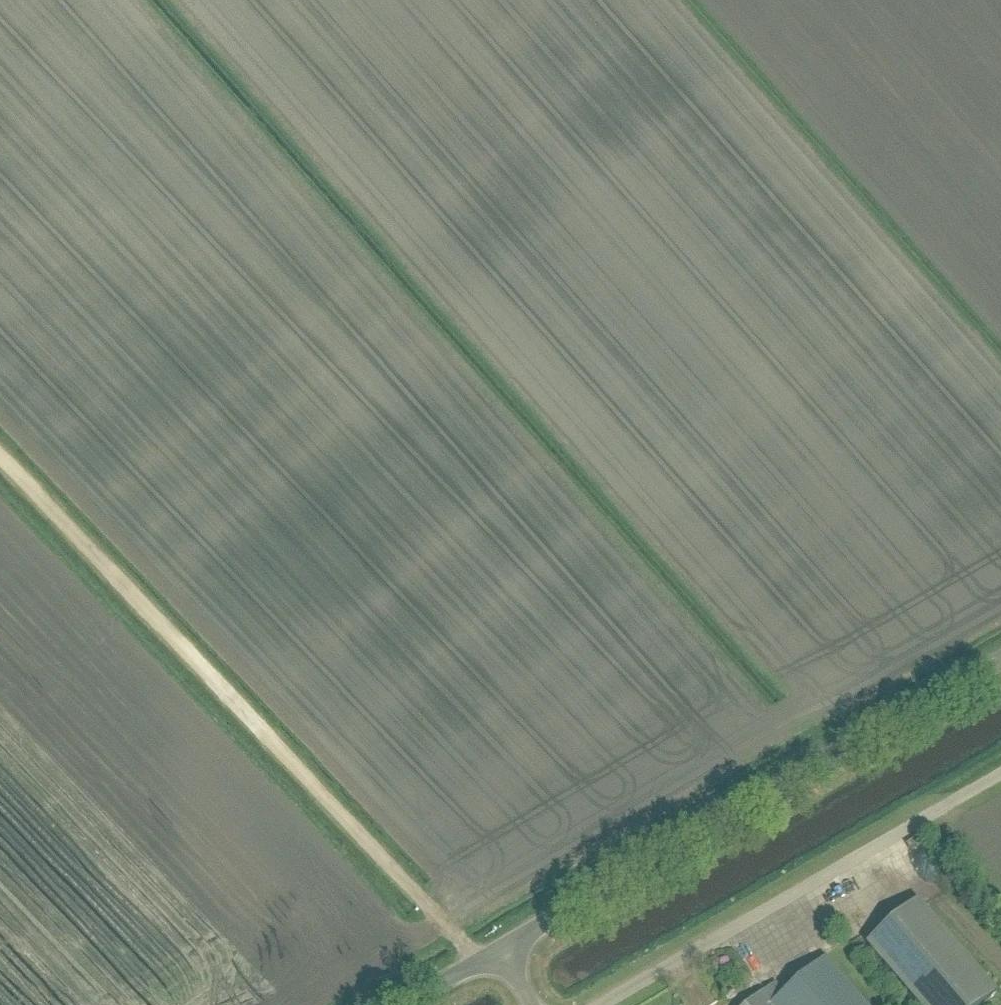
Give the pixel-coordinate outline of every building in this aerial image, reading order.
[(862,938),(918,1004),(970,1004),(993,986),(915,893),(862,938)] [(827,959),(785,995),(776,984),(752,1004),(866,1004),(827,959)]
